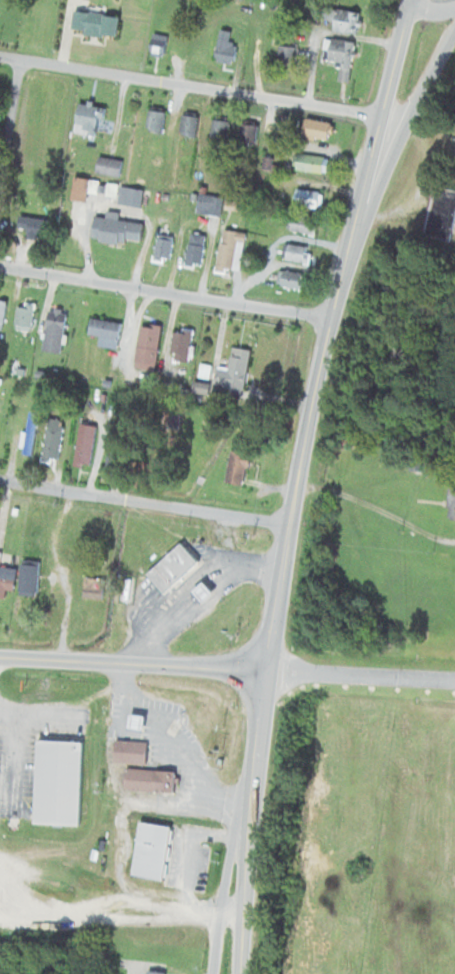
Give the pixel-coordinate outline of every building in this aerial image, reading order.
[(362,12),(338,9),(335,30),(360,33),(362,12)] [(123,15),(78,12),(77,34),(122,36),(123,15)] [(239,44),(233,44),(233,30),(220,30),(220,62),(239,62),(239,44)] [(168,35),(154,37),(157,56),(171,54),(168,35)] [(330,51),(330,61),(342,62),(341,82),(352,83),(355,41),(327,38),(325,51),(330,51)] [(295,64),(296,47),(280,46),(279,63),(295,64)] [(78,133),(101,136),(106,107),(84,102),(78,133)] [(164,134),(168,112),(152,109),(148,130),(164,134)] [(201,116),(185,114),(182,136),(198,138),(201,116)] [(212,146),(228,148),(231,120),(215,119),(212,146)] [(305,136),(330,140),(334,123),(308,119),(305,136)] [(260,123),(244,122),(243,145),(259,145),(260,123)] [(299,171),(328,174),(330,158),(300,155),(299,171)] [(125,161),(101,157),(98,173),(122,177),(125,161)] [(90,202),(92,179),(77,177),(74,200),(90,202)] [(439,184),(454,188),(454,231),(453,240),(428,234),(439,184)] [(146,190),(122,187),(120,204),(143,207),(146,190)] [(322,205),(320,190),(297,193),(299,208),(322,205)] [(198,213),(222,217),(225,198),(201,194),(198,213)] [(98,217),(95,240),(127,245),(128,239),(144,241),(146,223),(121,220),(122,213),(110,212),(109,219),(98,217)] [(291,235),(318,233),(317,217),(290,218),(291,235)] [(28,229),(28,239),(49,239),(50,219),(21,218),(20,229),(28,229)] [(244,271),(246,232),(223,231),(221,270),(244,271)] [(210,236),(195,232),(187,263),(202,267),(210,236)] [(157,260),(173,262),(176,237),(160,235),(157,260)] [(309,265),(313,249),(287,244),(283,260),(309,265)] [(282,271),(280,286),(305,290),(307,274),(282,271)] [(9,302),(0,301),(0,331),(5,332),(9,302)] [(19,330),(35,330),(35,305),(19,305),(19,330)] [(63,355),(70,312),(52,310),(45,352),(63,355)] [(102,337),(100,347),(119,350),(124,324),(94,318),(91,335),(102,337)] [(163,326),(143,323),(138,363),(159,365),(163,326)] [(176,329),(173,361),(191,363),(195,331),(176,329)] [(253,351),(234,347),(231,369),(220,368),(217,385),(246,390),(253,351)] [(34,456),(40,414),(31,413),(25,455),(34,456)] [(46,460),(61,461),(66,420),(50,419),(46,460)] [(91,466),(99,427),(84,424),(76,463),(91,466)] [(253,455),(234,450),(226,482),(244,487),(253,455)] [(150,576),(184,543),(202,562),(168,594),(150,576)] [(7,598),(8,589),(16,590),(19,568),(2,565),(4,553),(0,553),(0,597),(7,598)] [(21,592),(23,563),(42,564),(40,594),(21,592)] [(84,598),(86,578),(106,579),(104,600),(84,598)] [(207,602),(217,595),(209,584),(199,590),(207,602)] [(148,718),(136,717),(135,729),(146,730),(148,718)] [(35,824),(38,739),(85,741),(82,826),(35,824)] [(115,761),(116,740),(149,742),(148,763),(115,761)] [(125,789),(127,769),(178,773),(176,794),(125,789)] [(175,828),(167,883),(133,878),(141,823),(175,828)]
